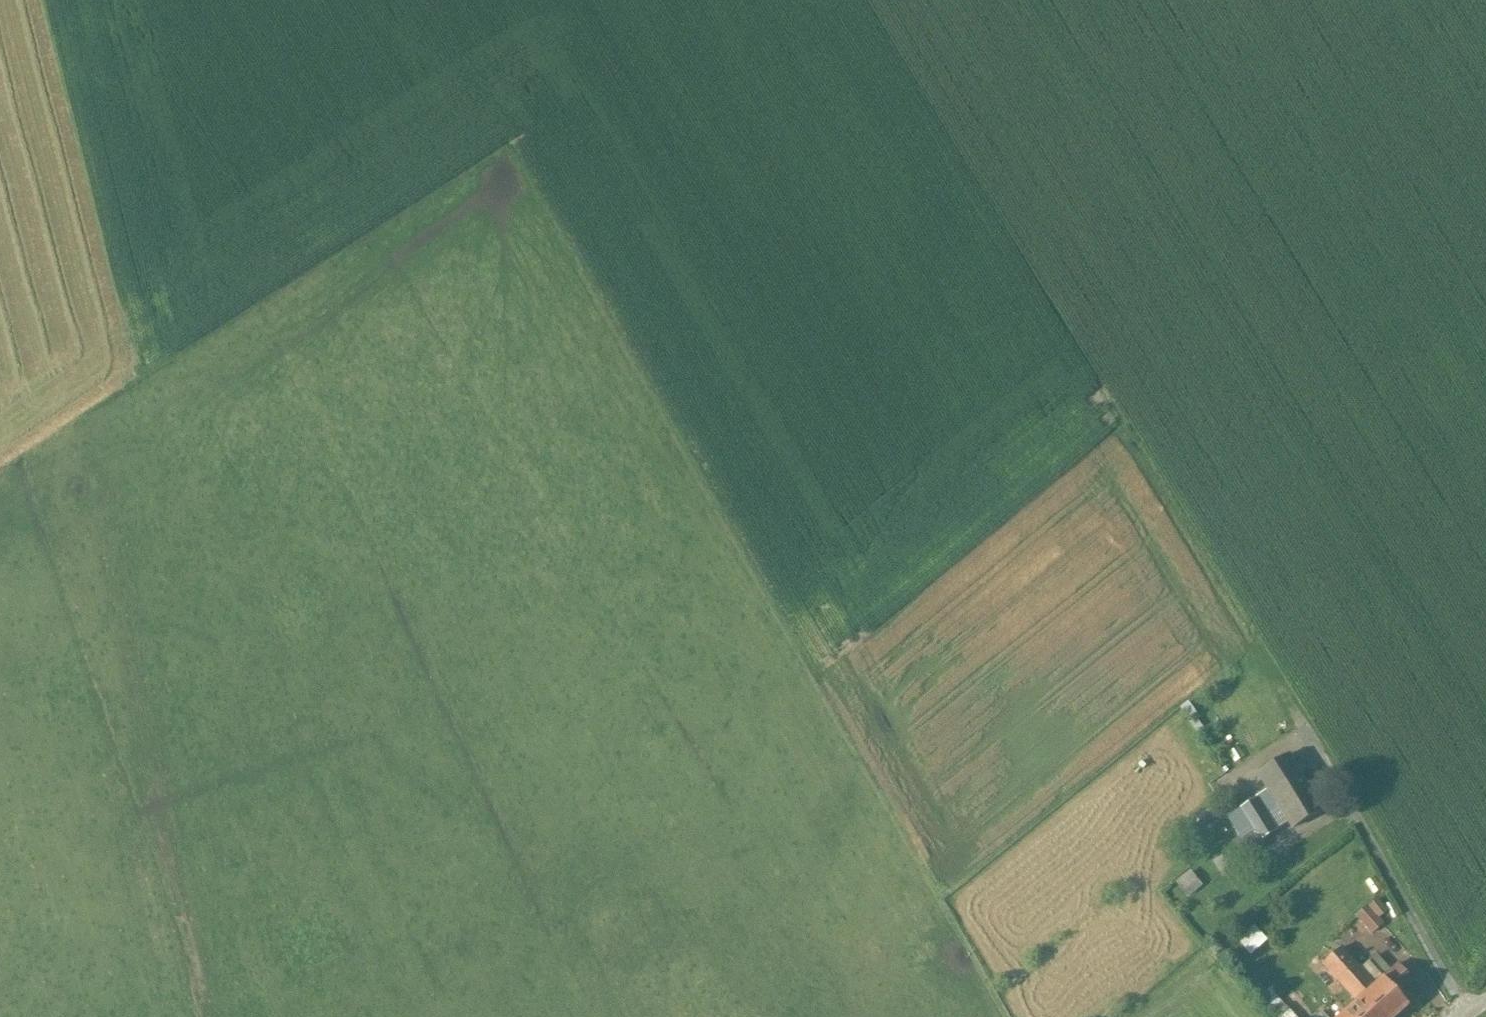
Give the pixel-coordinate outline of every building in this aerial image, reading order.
[(1292,757),(1263,775),(1275,794),(1282,805),(1296,829),(1324,812),(1302,776),(1303,775),(1292,757)] [(1275,794),(1261,803),(1268,814),(1282,805),(1275,794)] [(1261,803),(1260,802),(1245,812),(1258,833),(1264,842),(1279,832),(1268,814),(1261,803)] [(1258,833),(1237,845),(1247,860),(1267,848),(1264,842),(1258,833)] [(1190,896),(1205,886),(1194,870),(1178,880),(1190,896)] [(1371,935),(1387,923),(1380,914),(1387,909),(1379,898),(1357,914),(1371,935)] [(1259,925),(1240,937),(1250,953),(1269,942),(1259,925)] [(1344,951),(1326,967),(1358,1004),(1344,1016),(1397,1016),(1407,1007),(1398,997),(1412,982),(1398,966),(1376,986),(1344,951)]
